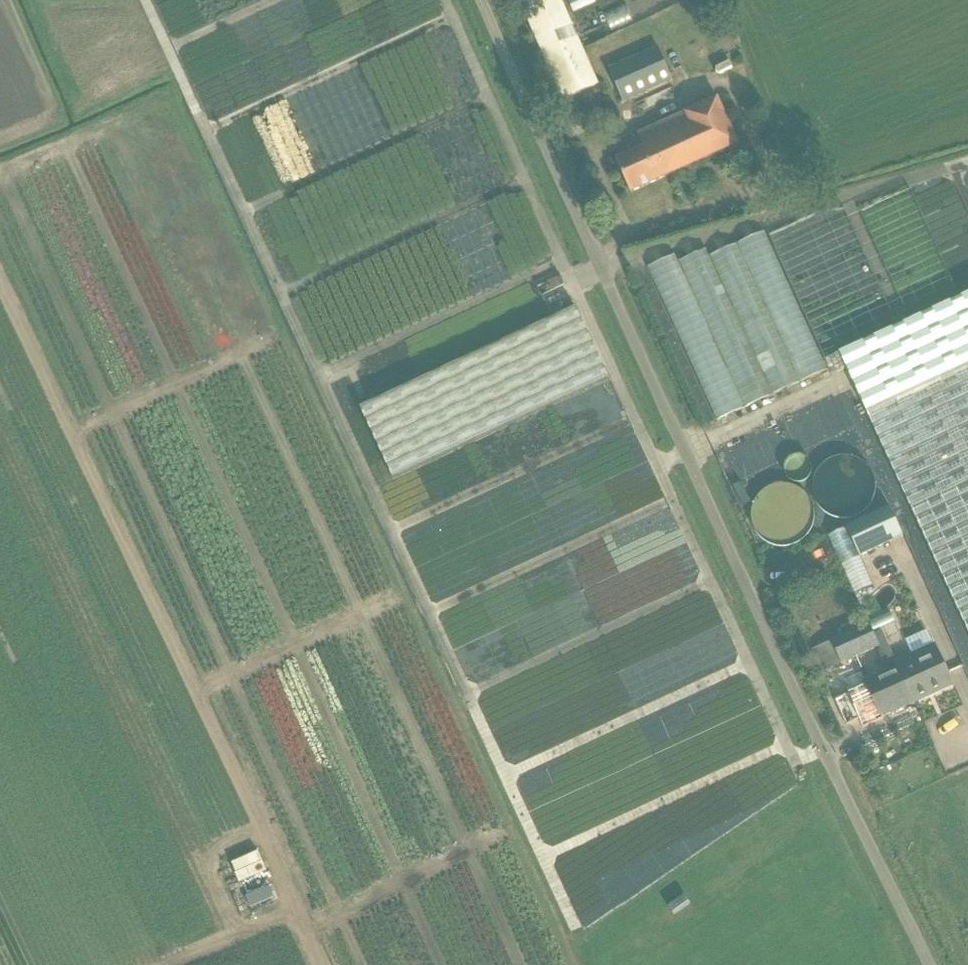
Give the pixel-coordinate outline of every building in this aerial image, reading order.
[(582,92),(599,84),(594,74),(561,0),(531,0),(522,4),(564,100),(582,92)] [(611,18),(620,37),(643,25),(634,6),(611,18)] [(622,102),(672,80),(657,47),(608,70),(622,102)] [(631,193),(649,184),(739,143),(719,99),(641,134),(646,146),(634,151),(616,160),(631,193)] [(833,380),(778,234),(716,257),(714,253),(685,264),(683,258),(660,267),(719,423),(833,380)] [(840,354),(910,506),(967,633),(967,294),(840,354)] [(576,307),(362,407),(360,408),(392,479),(609,378),(576,307)] [(741,482),(732,486),(743,507),(751,503),(741,482)] [(846,526),(860,556),(904,536),(890,506),(846,526)] [(874,585),(860,556),(846,526),(829,534),(839,556),(856,593),(874,585)] [(823,672),(841,664),(879,646),(869,624),(813,650),(823,672)] [(900,671),(899,671),(902,678),(903,678),(914,702),(953,684),(934,644),(896,662),(900,671)] [(885,672),(865,681),(882,717),(914,702),(903,678),(902,678),(899,671),(887,677),(885,672)] [(674,916),(690,904),(684,895),(667,907),(674,916)]
